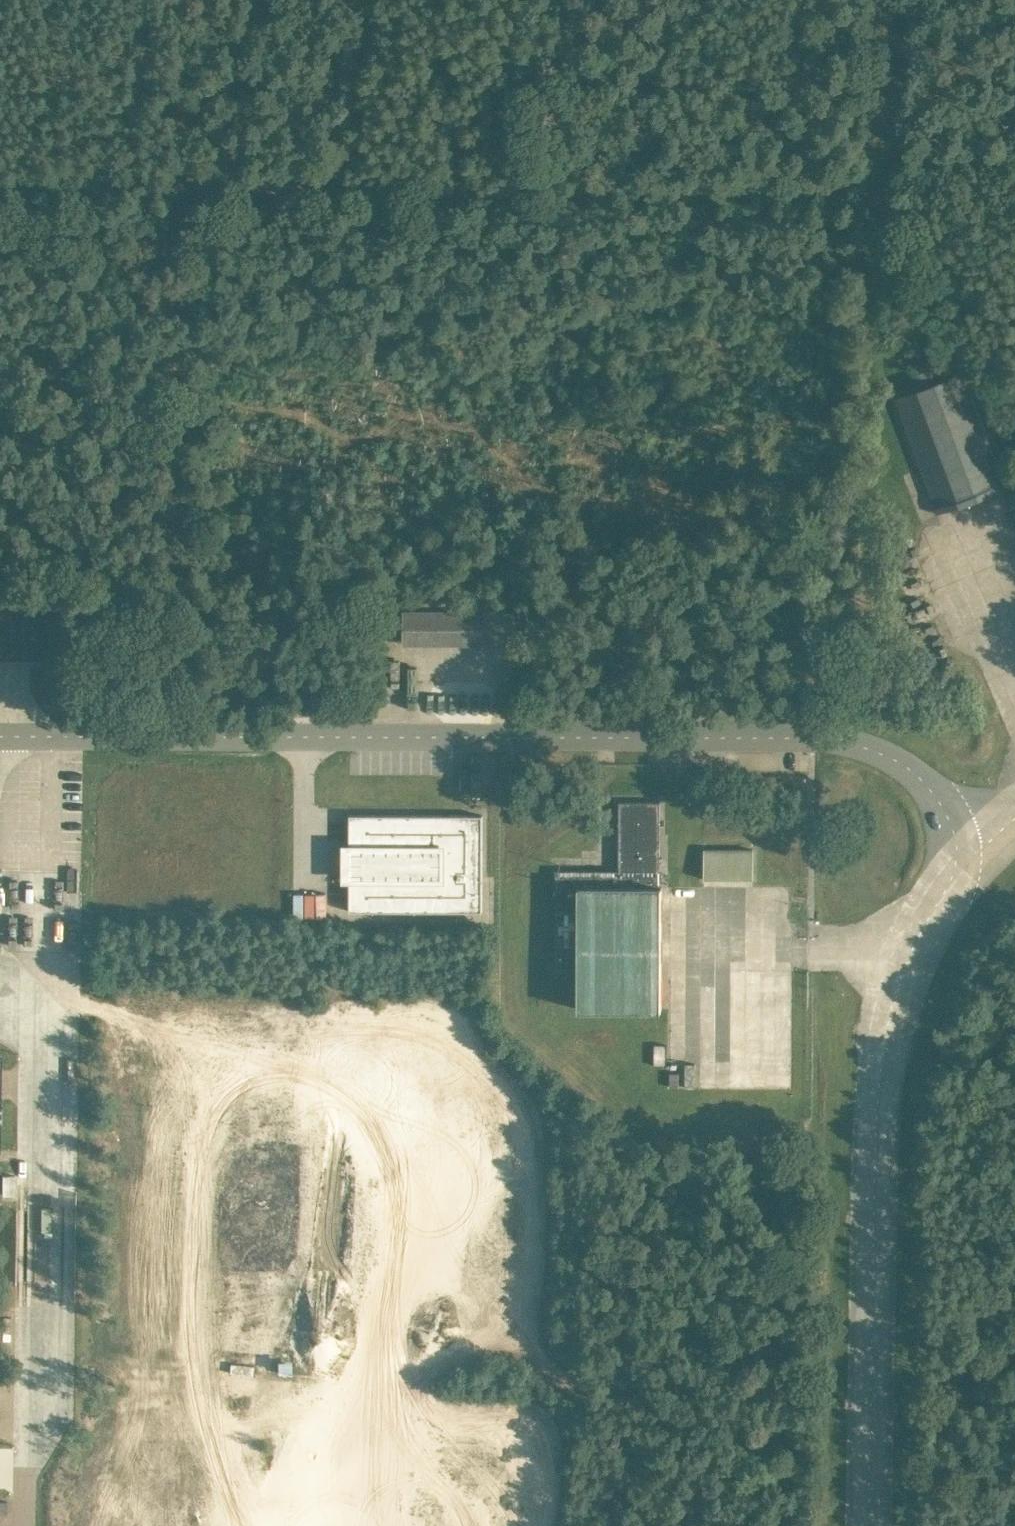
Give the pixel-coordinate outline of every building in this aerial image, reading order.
[(1003,488),(997,473),(960,372),(941,379),(936,366),(908,376),(913,389),(894,396),(920,467),(937,512),(1003,488)] [(411,611),(411,643),(484,643),(484,611),(411,611)] [(660,801),(620,800),(619,870),(557,870),(557,973),(578,973),(578,1008),(661,1008),(661,885),(660,885),(660,801)] [(350,875),(349,910),(482,910),(483,814),(350,813),(350,847),(350,875)] [(667,1043),(655,1043),(654,1064),(667,1064),(667,1043)] [(14,1174),(2,1174),(2,1194),(14,1194),(14,1174)]
